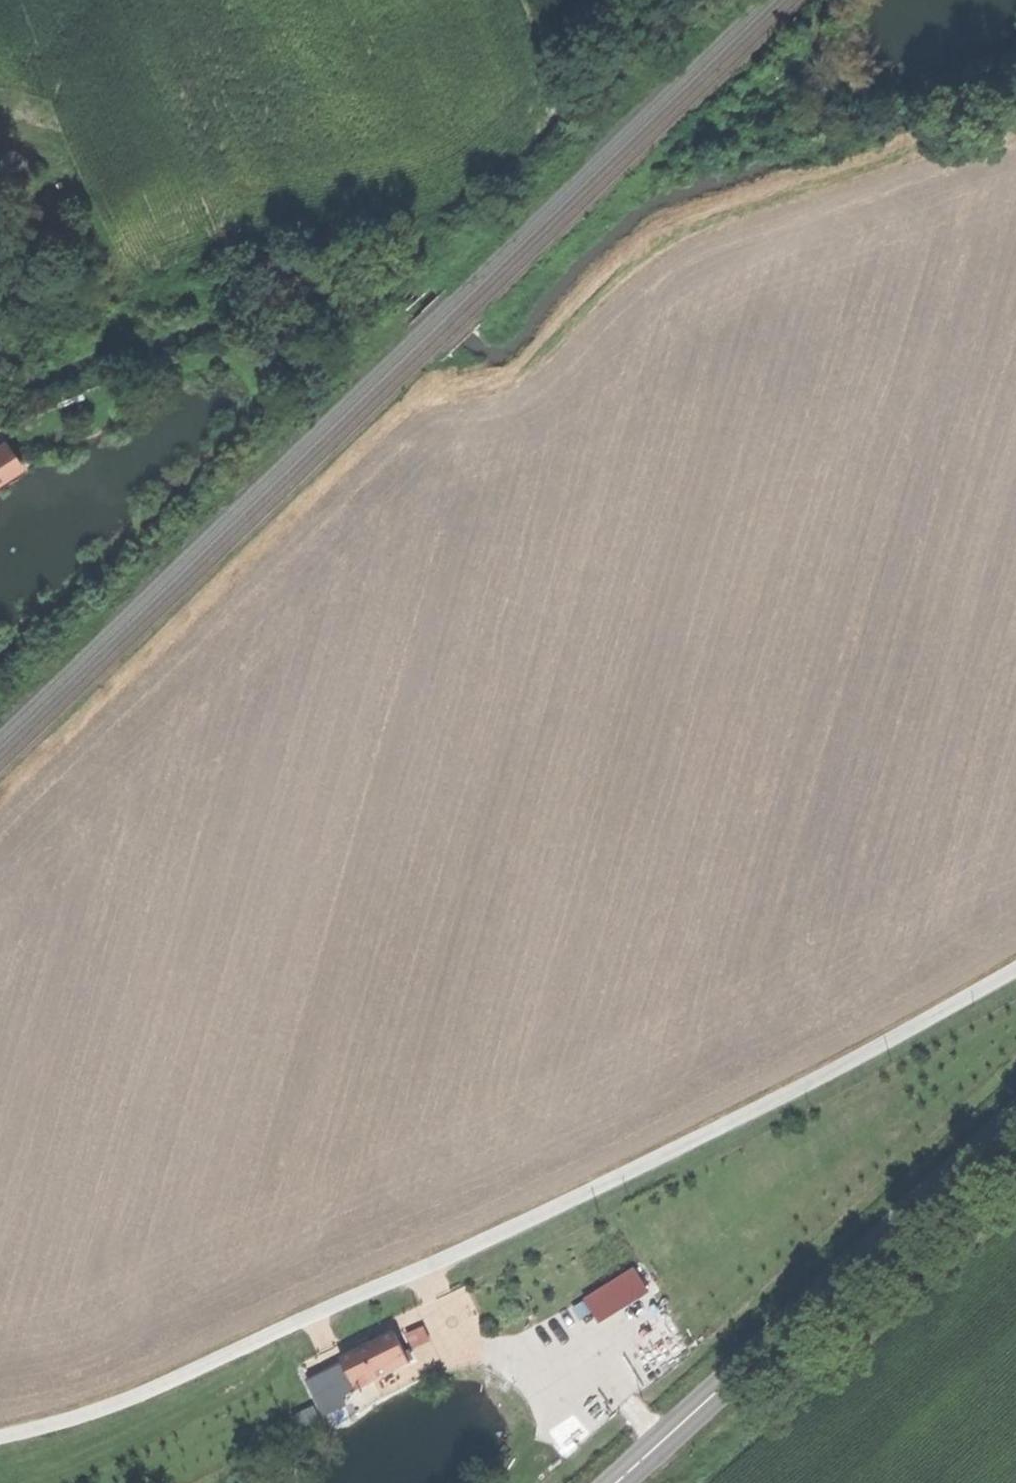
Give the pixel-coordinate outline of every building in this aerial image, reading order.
[(21,467),(5,444),(0,447),(0,481),(21,467)] [(601,1321),(656,1295),(643,1267),(588,1294),(601,1321)] [(430,1327),(411,1331),(414,1345),(432,1342),(430,1327)] [(342,1364),(355,1394),(410,1368),(397,1339),(342,1364)] [(310,1386),(319,1407),(336,1400),(326,1379),(310,1386)]
